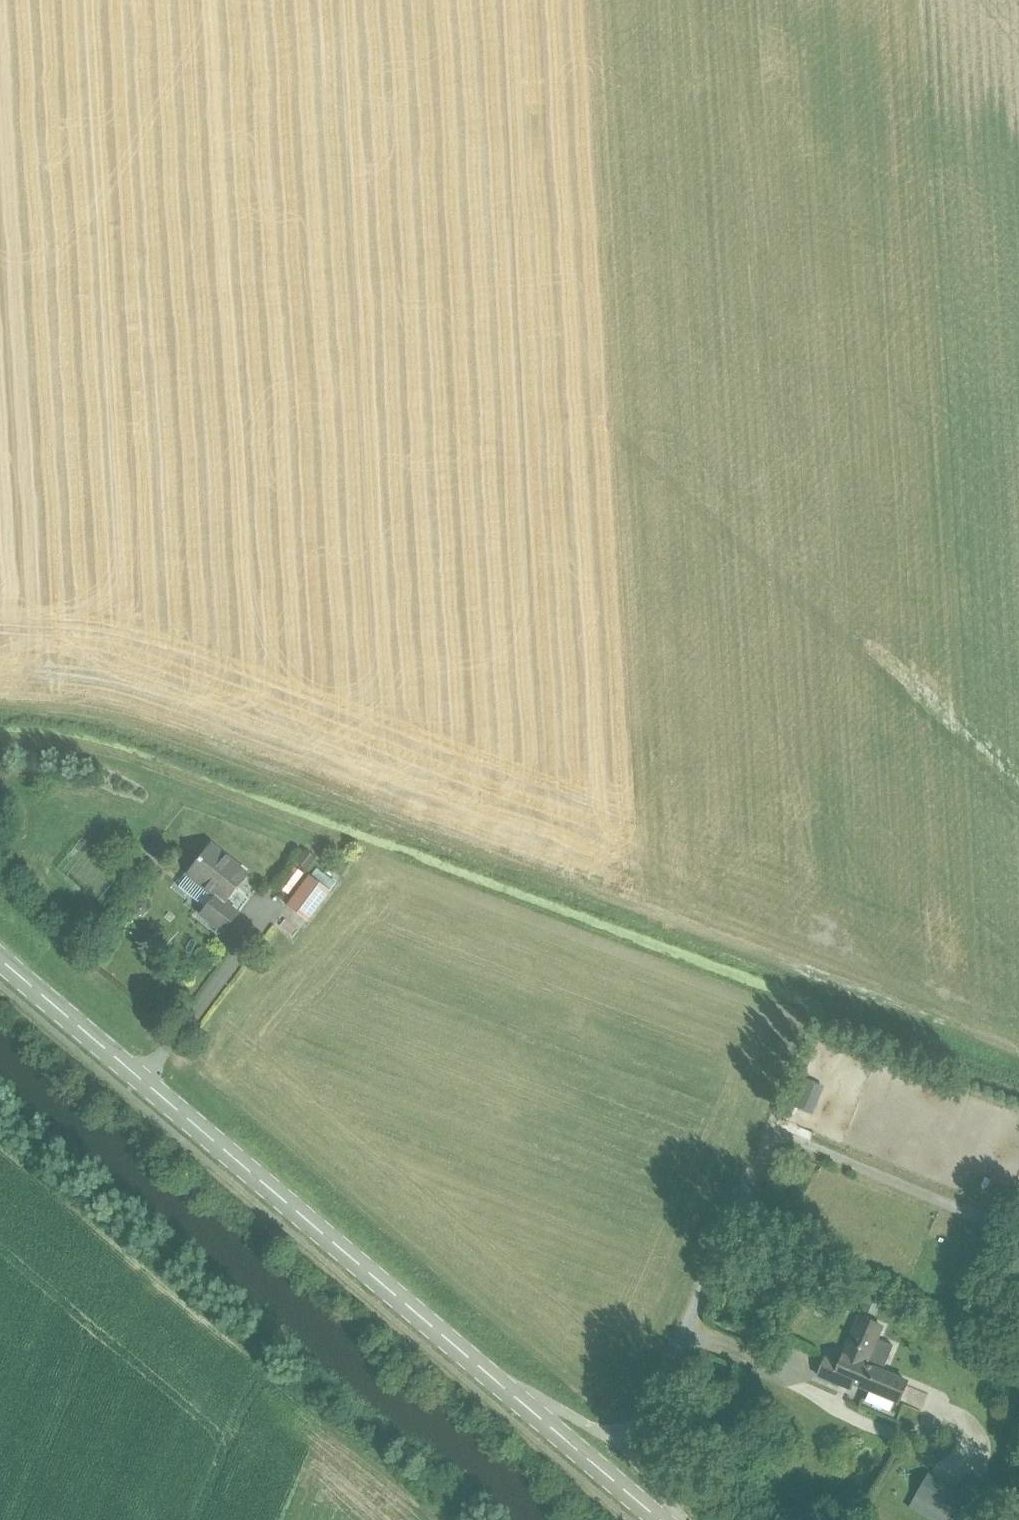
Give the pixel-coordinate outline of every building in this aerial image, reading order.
[(188,875),(178,886),(195,900),(204,888),(216,898),(202,916),(223,934),(239,915),(225,904),(248,876),(211,846),(188,875)] [(317,859),(306,851),(296,864),(306,872),(317,859)] [(293,867),(277,888),(288,896),(304,875),(293,867)] [(308,922),(337,884),(317,869),(311,878),(310,877),(288,907),(308,922)] [(815,1075),(801,1103),(816,1110),(830,1082),(815,1075)] [(869,1295),(862,1307),(876,1314),(882,1302),(869,1295)] [(825,1357),(817,1376),(852,1390),(855,1383),(899,1402),(907,1382),(882,1372),(893,1346),(876,1339),(881,1328),(861,1319),(841,1364),(825,1357)] [(945,1512),(959,1519),(981,1519),(986,1510),(971,1502),(981,1486),(966,1478),(956,1493),(945,1512)]
